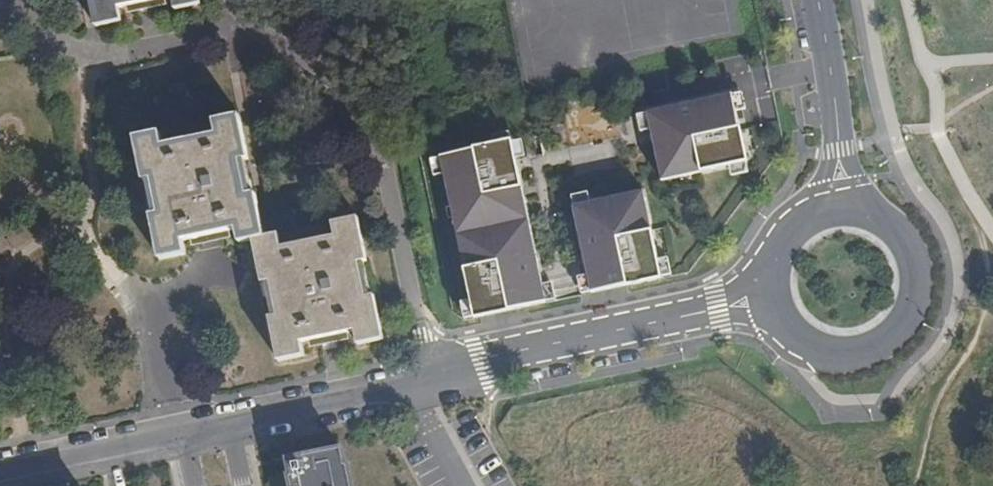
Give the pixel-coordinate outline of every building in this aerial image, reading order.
[(171,0),(93,0),(99,28),(124,22),(122,10),(171,0)] [(177,12),(202,5),(201,0),(175,0),(177,12)] [(699,107),(650,117),(664,186),(750,168),(735,99),(699,107)] [(242,244),(256,241),(266,239),(257,194),(248,195),(241,162),(250,161),(241,117),(216,122),(219,135),(164,144),(162,133),(136,139),(145,181),(154,180),(160,214),(153,215),(162,261),(187,255),(185,242),(239,231),(242,244)] [(467,274),(478,323),(549,308),(543,278),(521,176),(515,146),(443,162),(454,211),(461,209),(475,272),(467,274)] [(594,298),(664,283),(646,196),(575,211),(586,260),(594,298)] [(475,272),(461,209),(454,211),(467,274),(475,272)] [(360,264),(369,262),(360,220),(335,225),(337,237),(283,248),(281,236),(266,239),(256,241),(264,284),(274,282),(281,316),(272,318),(281,362),(305,357),(303,345),(358,333),(360,346),(385,341),(376,297),(367,299),(360,264)] [(349,448),(293,460),(299,485),(357,485),(349,448)]
